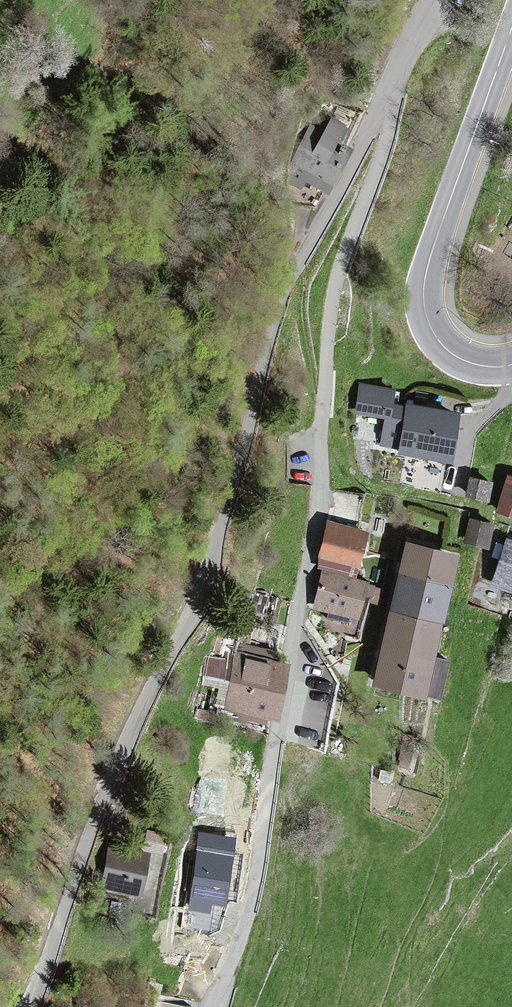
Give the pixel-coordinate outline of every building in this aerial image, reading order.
[(283,180),(302,189),(305,183),(329,195),(353,147),(340,141),(348,126),(331,118),(324,131),(311,125),(283,180)] [(399,447),(398,452),(452,460),(459,415),(405,407),(395,405),(397,389),(359,383),(354,414),(386,419),(382,444),(399,447)] [(494,483),(469,477),(465,495),(489,501),(494,483)] [(510,477),(498,511),(511,516),(511,477),(510,477)] [(370,532),(328,521),(318,558),(360,569),(370,532)] [(493,526),(469,521),(464,541),(488,546),(493,526)] [(507,541),(493,584),(511,590),(511,543),(507,541)] [(460,555),(405,542),(398,574),(389,611),(372,686),(441,702),(451,661),(437,658),(445,623),(453,587),(460,555)] [(370,583),(323,572),(314,608),(361,619),(370,583)] [(238,655),(228,708),(275,718),(286,665),(238,655)] [(166,835),(148,831),(144,850),(161,854),(166,835)] [(201,836),(190,908),(209,911),(210,901),(225,903),(234,841),(201,836)] [(111,847),(103,888),(140,895),(148,854),(111,847)]
